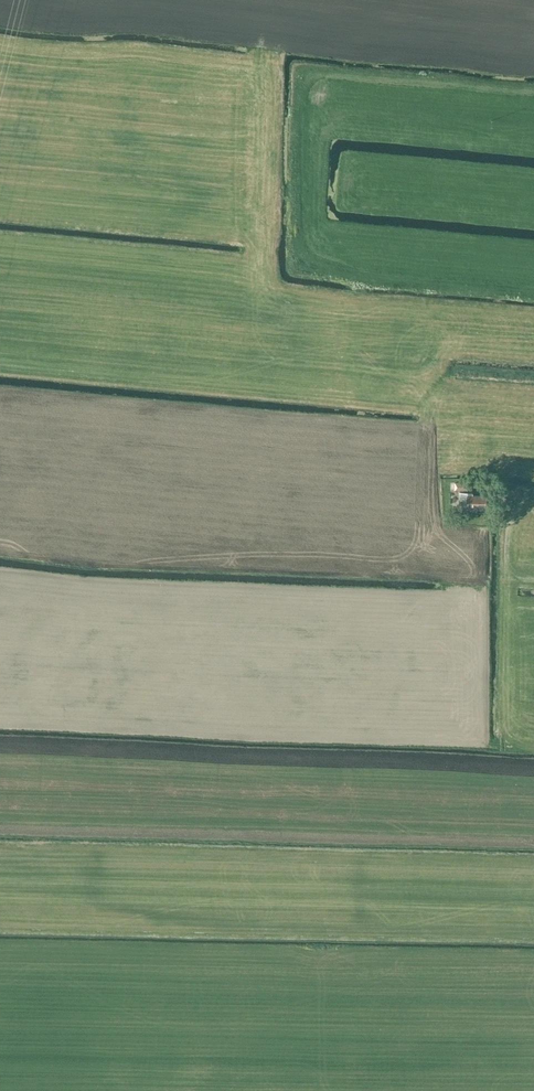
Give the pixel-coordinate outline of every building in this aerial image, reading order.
[(453,482),(453,490),(467,491),(467,483),(453,482)] [(487,495),(473,495),(473,492),(459,492),(459,506),(487,507),(487,495)]
